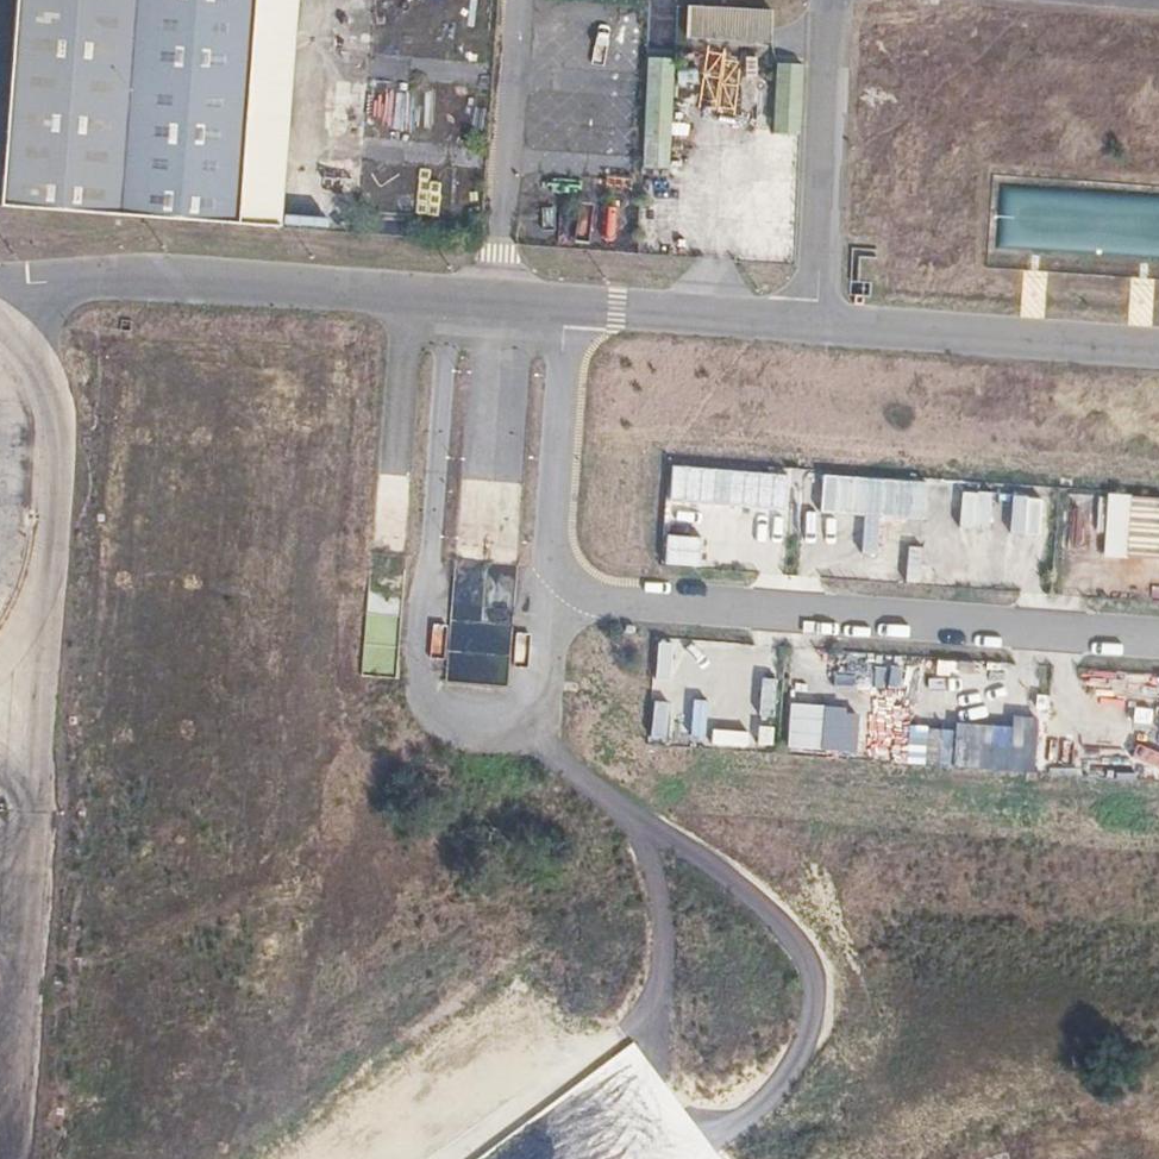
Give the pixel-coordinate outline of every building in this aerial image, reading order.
[(7,220),(245,240),(266,0),(26,0),(7,220)] [(769,42),(771,8),(685,4),(683,37),(769,42)] [(667,168),(672,57),(644,56),(639,167),(667,168)] [(772,132),(799,133),(801,63),(774,62),(772,132)] [(32,548),(35,470),(23,433),(0,432),(0,619),(32,548)] [(667,467),(666,503),(785,508),(786,472),(667,467)] [(959,494),(960,520),(983,519),(983,494),(959,494)] [(1158,556),(1158,496),(1104,494),(1101,554),(1158,556)] [(1037,530),(1039,498),(1010,496),(1008,528),(1037,530)] [(663,534),(661,564),(700,566),(701,536),(663,534)] [(784,749),(853,751),(855,706),(786,703),(784,749)] [(1009,715),(1009,725),(950,722),(948,767),(1031,771),(1034,716),(1009,715)] [(1152,744),(1150,779),(1158,780),(1158,744),(1152,744)]
